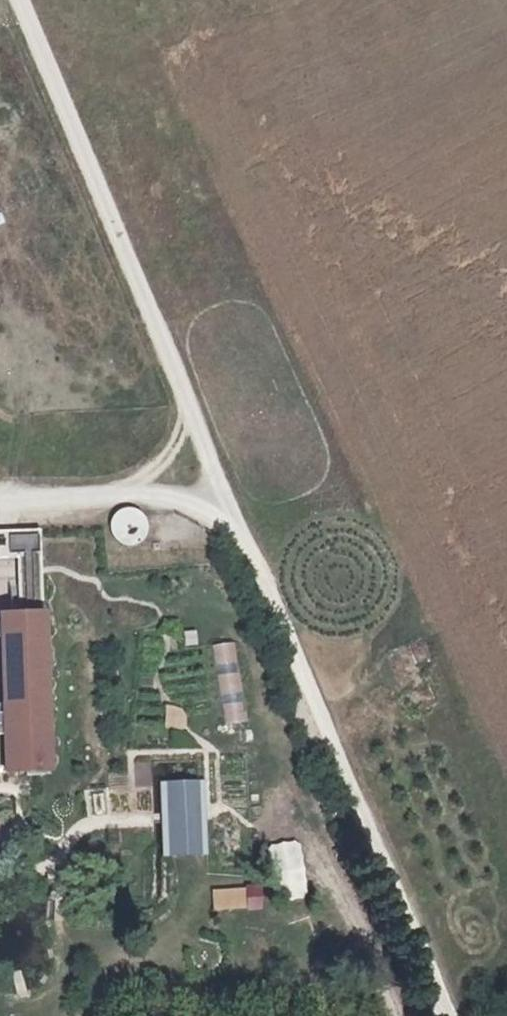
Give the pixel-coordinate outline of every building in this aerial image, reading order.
[(102,520),(123,549),(146,531),(125,503),(102,520)] [(13,578),(12,552),(0,553),(0,578),(13,578)] [(5,772),(53,770),(47,612),(0,614),(0,640),(2,706),(3,736),(5,772)] [(235,643),(213,644),(218,724),(240,722),(235,643)] [(197,779),(159,781),(163,858),(210,855),(206,779),(197,779)]
